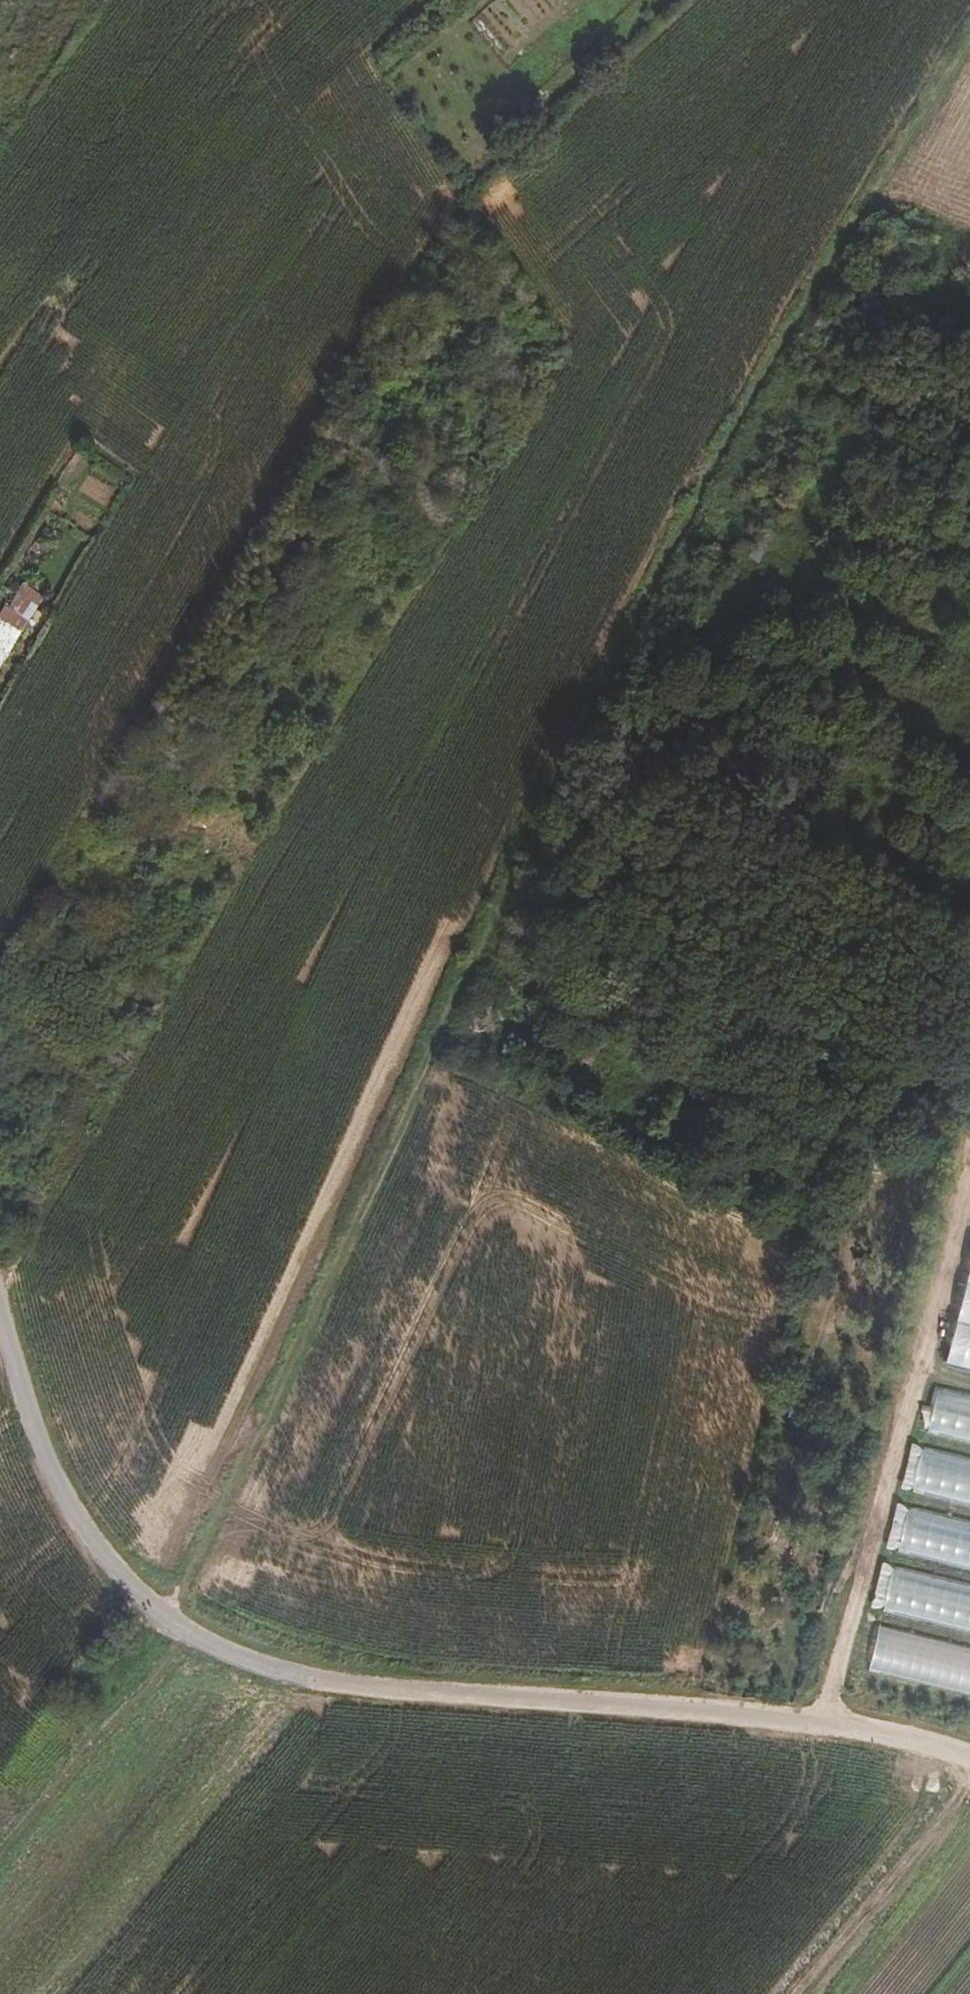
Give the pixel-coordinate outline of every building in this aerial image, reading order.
[(756,563),(777,536),(761,523),(740,550),(756,563)] [(26,584),(15,594),(30,618),(44,597),(26,584)]
